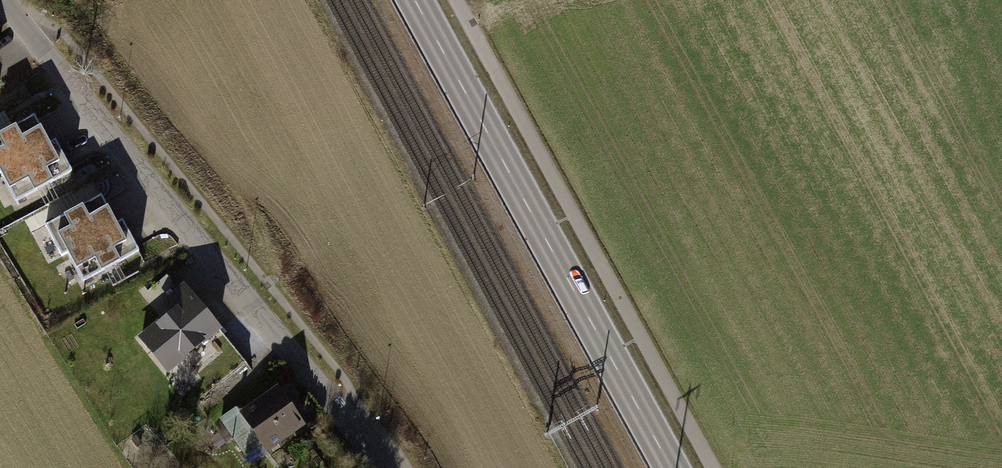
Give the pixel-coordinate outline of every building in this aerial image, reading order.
[(14,200),(70,170),(53,138),(46,142),(32,115),(0,133),(0,174),(14,200)] [(62,256),(68,253),(84,282),(140,252),(123,221),(117,224),(102,197),(46,227),(62,256)] [(189,294),(141,335),(170,369),(218,328),(189,294)] [(275,389),(243,411),(267,446),(299,425),(275,389)]
